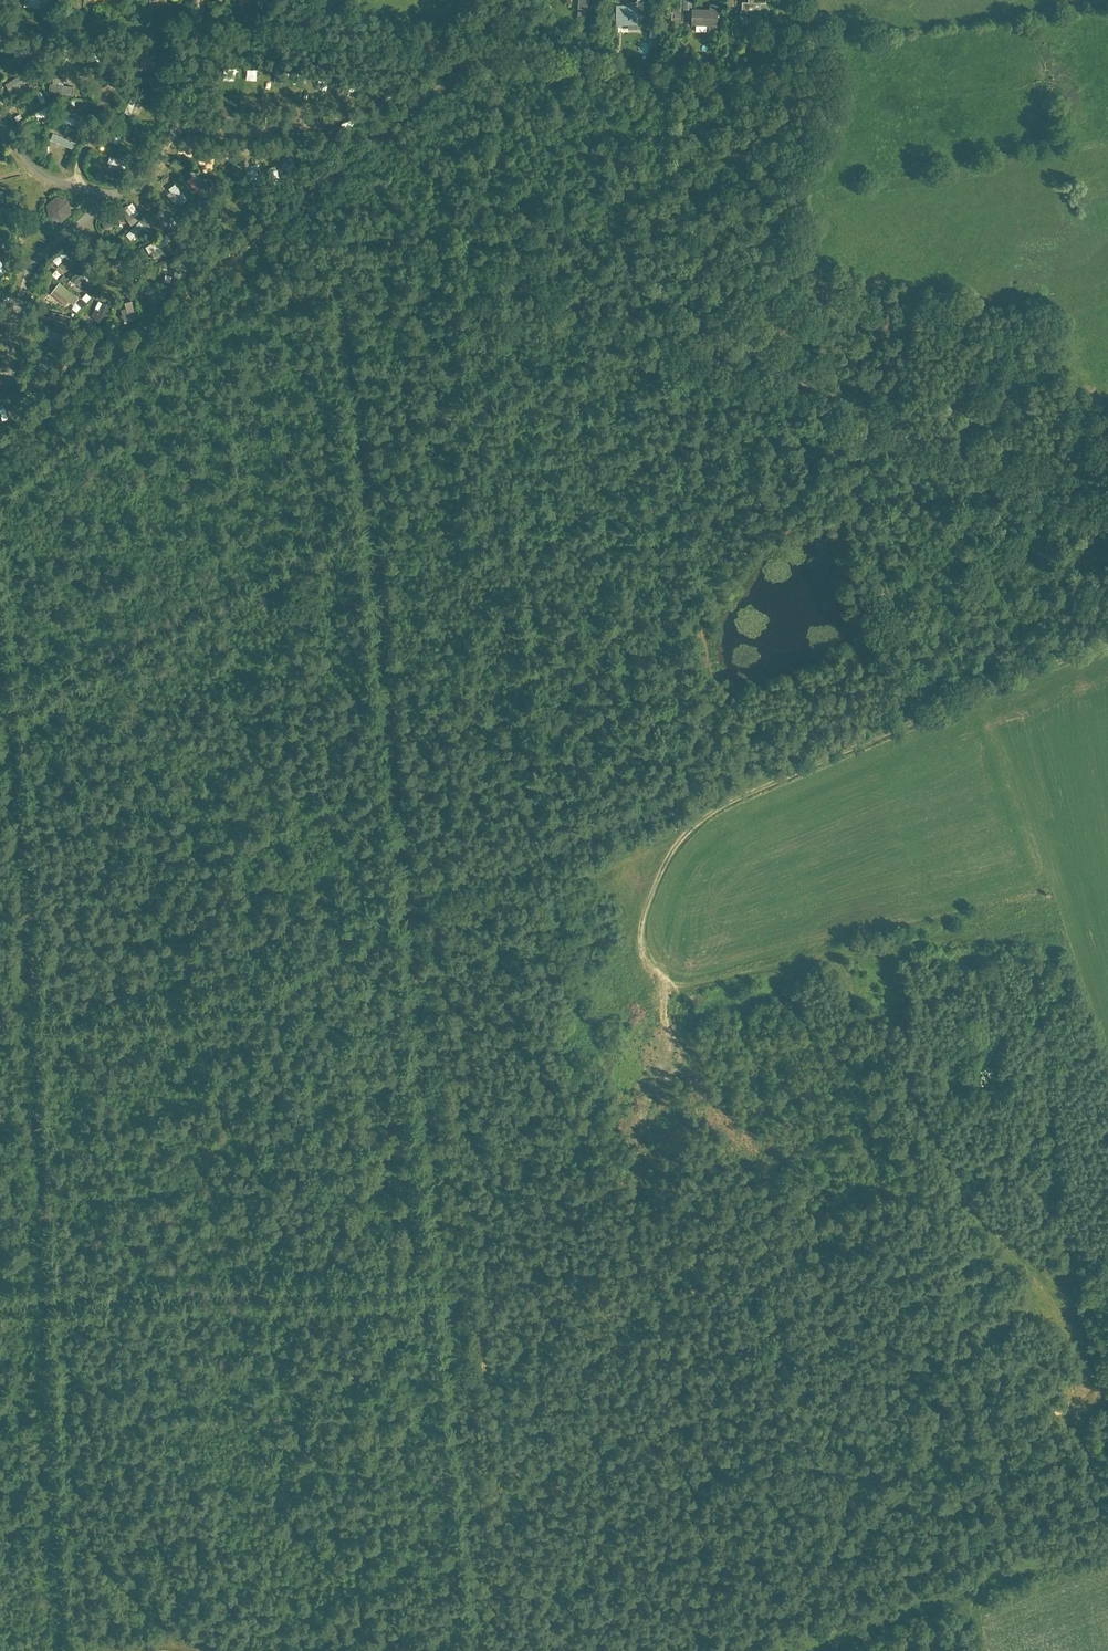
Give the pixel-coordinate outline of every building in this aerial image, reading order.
[(576,17),(589,17),(589,0),(576,0),(576,17)] [(683,16),(692,16),(692,0),(682,0),(683,16)] [(742,18),(772,19),(772,1),(768,1),(768,0),(742,0),(742,18)] [(633,6),(613,7),(614,28),(634,27),(633,6)] [(716,10),(692,9),(692,24),(715,24),(716,10)] [(70,203),(58,198),(47,207),(49,220),(62,225),(72,216),(70,203)]
